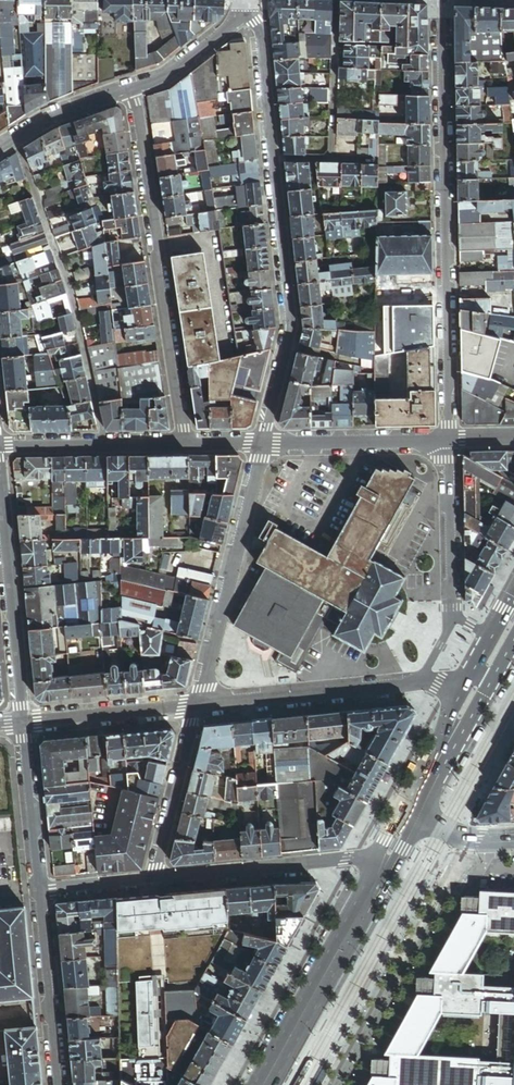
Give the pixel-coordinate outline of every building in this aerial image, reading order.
[(6,9),(11,9),(12,19),(19,19),(19,15),(19,0),(0,0),(0,9),(6,9)] [(19,15),(29,16),(29,20),(30,22),(36,22),(37,20),(37,19),(37,16),(46,16),(46,0),(19,0),(19,15)] [(46,16),(46,19),(46,34),(46,78),(46,86),(45,90),(56,88),(58,100),(65,97),(64,87),(72,85),(72,51),(72,24),(72,0),(46,0),(46,16)] [(72,24),(80,24),(83,24),(83,11),(90,12),(90,24),(98,24),(98,12),(98,0),(72,0),(72,24)] [(104,13),(116,14),(116,22),(135,22),(135,21),(134,0),(104,0),(104,13)] [(135,21),(147,21),(157,21),(159,20),(159,24),(160,24),(173,24),(173,23),(169,13),(169,0),(134,0),(135,21)] [(169,13),(178,13),(178,20),(191,20),(194,20),(195,0),(169,0),(169,13)] [(194,20),(206,21),(204,22),(211,23),(218,23),(224,16),(225,1),(225,0),(195,0),(194,20)] [(286,0),(280,0),(273,0),(270,4),(274,37),(286,36),(285,25),(291,25),(291,20),(286,20),(286,0)] [(299,1),(286,0),(286,20),(291,20),(299,20),(299,1)] [(316,2),(299,1),(299,20),(309,21),(316,21),(316,2)] [(333,2),(316,2),(316,21),(322,21),(330,22),(333,22),(333,2)] [(342,3),(341,42),(355,43),(356,3),(342,3)] [(383,5),(356,3),(355,43),(366,44),(367,23),(370,23),(370,25),(373,26),(373,28),(382,29),(383,5)] [(409,6),(383,5),(382,29),(391,29),(391,25),(398,25),(397,47),(402,48),(408,48),(409,6)] [(429,7),(409,6),(408,48),(418,48),(418,55),(430,56),(429,7)] [(476,33),(476,9),(456,8),(457,33),(470,33),(476,33)] [(12,25),(12,19),(11,9),(6,9),(7,22),(0,23),(0,34),(0,38),(1,46),(2,52),(2,55),(2,58),(7,58),(14,57),(12,25)] [(502,10),(476,9),(476,33),(503,34),(503,33),(502,10)] [(502,10),(503,33),(510,33),(513,33),(513,11),(502,10)] [(104,13),(98,12),(98,24),(98,30),(98,39),(117,39),(116,22),(116,14),(104,13)] [(178,13),(169,13),(173,23),(178,23),(178,20),(178,13)] [(29,16),(19,15),(19,19),(19,25),(20,34),(30,34),(30,22),(29,20),(29,16)] [(206,21),(194,20),(191,20),(191,24),(191,26),(193,27),(197,30),(199,32),(204,22),(206,21)] [(147,21),(135,21),(135,22),(135,34),(148,34),(147,21)] [(211,23),(204,22),(199,32),(200,32),(211,23)] [(178,23),(173,23),(173,24),(175,31),(177,36),(181,48),(182,47),(189,41),(186,38),(186,33),(186,24),(178,23)] [(174,31),(175,31),(173,24),(160,24),(162,32),(174,31)] [(382,29),(373,28),(372,44),(381,44),(382,29)] [(391,29),(382,29),(381,44),(390,45),(391,29)] [(175,32),(174,31),(162,32),(163,41),(175,32)] [(163,41),(164,47),(176,37),(175,32),(163,41)] [(300,35),(301,43),(302,55),(301,59),(332,59),(332,35),(315,34),(300,33),(300,35)] [(470,33),(457,33),(457,63),(471,63),(470,33)] [(503,34),(476,33),(477,50),(503,50),(503,34)] [(30,34),(20,34),(23,68),(24,78),(37,78),(46,78),(46,34),(40,34),(30,34)] [(176,37),(164,47),(157,53),(148,55),(148,34),(135,34),(136,67),(136,72),(162,65),(181,48),(177,36),(176,37)] [(294,36),(292,36),(293,43),(301,43),(300,35),(294,36)] [(286,36),(274,37),(274,45),(293,43),(292,36),(289,36),(286,36)] [(247,43),(230,45),(218,54),(219,67),(218,67),(218,84),(228,83),(227,72),(237,71),(237,74),(238,74),(250,72),(247,43)] [(301,43),(293,43),(274,45),(276,61),(301,59),(302,55),(301,43)] [(371,46),(347,45),(346,54),(346,57),(370,58),(371,55),(371,46)] [(381,47),(371,46),(371,55),(383,55),(383,54),(383,47),(381,47)] [(503,50),(477,50),(477,63),(479,63),(486,62),(492,62),(506,62),(505,55),(505,50),(503,50)] [(72,85),(72,94),(99,84),(99,70),(98,51),(72,51),(72,85)] [(219,67),(218,54),(192,74),(198,105),(214,102),(220,101),(219,95),(218,84),(218,67),(219,67)] [(402,55),(383,54),(383,55),(382,59),(382,64),(387,64),(403,65),(403,55),(402,55)] [(505,55),(506,62),(508,74),(508,78),(512,77),(513,77),(513,75),(513,74),(512,62),(509,62),(508,54),(505,55)] [(430,72),(430,56),(418,55),(412,55),(411,65),(403,65),(403,71),(406,71),(430,72)] [(412,55),(403,55),(403,65),(411,65),(412,55)] [(370,58),(346,57),(346,69),(369,70),(370,70),(370,58)] [(8,69),(7,58),(2,58),(4,74),(4,78),(5,83),(5,89),(6,93),(7,103),(7,108),(26,106),(24,87),(24,78),(23,68),(8,69)] [(301,59),(276,61),(277,76),(302,73),(301,59)] [(508,74),(506,62),(492,62),(492,74),(508,74)] [(479,63),(477,63),(471,63),(457,63),(458,89),(481,88),(486,88),(486,81),(480,81),(479,66),(479,63)] [(99,70),(99,84),(114,79),(111,66),(99,70)] [(346,69),(340,69),(340,79),(369,81),(369,80),(369,70),(346,69)] [(369,70),(369,80),(377,80),(377,70),(370,70),(369,70)] [(431,97),(430,72),(406,71),(405,82),(413,82),(412,87),(417,87),(417,97),(431,97)] [(228,83),(218,84),(219,95),(229,94),(252,91),(250,72),(238,74),(239,81),(228,83)] [(303,88),(302,73),(277,76),(279,91),(303,88)] [(198,105),(192,74),(170,91),(175,121),(200,116),(198,105)] [(310,88),(331,89),(332,74),(311,74),(310,88)] [(46,86),(46,78),(37,78),(37,86),(46,86)] [(38,107),(50,103),(45,91),(45,90),(46,86),(37,86),(24,87),(26,106),(26,115),(38,107)] [(50,103),(58,100),(56,88),(45,90),(45,91),(50,103)] [(304,103),(303,88),(279,91),(281,105),(304,103)] [(481,88),(458,89),(458,107),(481,106),(481,91),(481,88)] [(314,89),(314,103),(330,103),(330,90),(314,89)] [(175,121),(170,91),(148,97),(152,124),(175,121)] [(254,112),(252,91),(229,94),(229,101),(229,104),(231,104),(233,115),(254,112)] [(229,101),(229,94),(219,95),(220,101),(220,103),(229,101)] [(395,102),(381,102),(381,107),(380,113),(380,114),(387,114),(387,106),(399,106),(399,102),(399,96),(395,96),(395,102)] [(431,126),(431,97),(417,97),(407,96),(407,101),(407,120),(408,125),(431,126)] [(214,102),(198,105),(200,116),(200,119),(213,118),(215,117),(214,102)] [(306,118),(304,103),(281,105),(282,121),(306,118)] [(351,111),(339,104),(338,120),(360,121),(380,122),(380,115),(380,114),(380,113),(374,113),(351,111)] [(9,126),(26,115),(26,106),(7,108),(7,112),(9,126)] [(481,106),(458,107),(458,125),(482,125),(482,121),(482,118),(485,118),(486,118),(486,117),(487,118),(487,117),(488,116),(488,114),(487,113),(485,112),(481,112),(481,106)] [(512,106),(504,106),(505,112),(506,121),(507,124),(513,124),(513,122),(513,121),(512,106)] [(103,135),(125,132),(122,112),(117,107),(98,114),(74,123),(78,135),(74,136),(76,145),(78,149),(84,147),(83,145),(90,143),(88,136),(94,134),(96,133),(95,131),(102,129),(103,135)] [(9,126),(7,112),(3,115),(0,117),(0,132),(9,126)] [(256,135),(254,112),(233,115),(234,123),(234,130),(235,130),(236,138),(237,138),(244,137),(256,135)] [(234,123),(233,115),(220,117),(221,125),(234,123)] [(200,119),(200,116),(175,121),(177,135),(192,132),(202,131),(200,119)] [(216,131),(213,118),(200,119),(202,131),(204,138),(204,142),(215,141),(231,138),(236,138),(235,130),(234,130),(216,131)] [(282,121),(284,137),(305,137),(305,126),(310,126),(310,118),(306,118),(282,121)] [(360,121),(338,120),(338,136),(359,137),(359,134),(360,121)] [(177,135),(175,121),(152,124),(155,146),(178,143),(177,135)] [(380,122),(360,121),(359,134),(371,135),(379,135),(380,135),(380,124),(380,122)] [(78,135),(74,123),(59,129),(65,149),(76,145),(74,136),(78,135)] [(386,125),(384,124),(380,124),(380,135),(406,136),(408,136),(408,125),(386,125)] [(482,125),(458,125),(459,144),(480,144),(485,144),(488,144),(493,143),(493,150),(501,150),(503,150),(503,139),(496,139),(493,137),(486,137),(485,136),(482,135),(482,133),(486,133),(487,132),(493,132),(494,133),(504,133),(504,124),(499,124),(482,125)] [(432,146),(431,126),(408,125),(408,136),(406,136),(405,146),(408,146),(432,146)] [(65,149),(59,129),(55,130),(40,138),(47,157),(53,155),(54,157),(55,158),(57,158),(58,158),(60,157),(60,156),(60,154),(60,153),(66,151),(65,149)] [(204,138),(202,131),(192,132),(193,143),(196,139),(204,138)] [(128,152),(125,132),(103,135),(107,155),(128,152)] [(258,161),(256,135),(244,137),(245,149),(246,162),(258,161)] [(360,149),(359,157),(380,158),(380,150),(380,145),(379,145),(379,135),(371,135),(371,139),(374,139),(374,146),(376,146),(375,151),(373,151),(373,149),(360,149)] [(245,149),(244,137),(237,138),(238,150),(245,149)] [(308,155),(308,141),(310,141),(310,137),(305,137),(284,137),(286,155),(307,155),(308,155)] [(47,157),(40,138),(25,148),(31,167),(37,166),(39,168),(40,168),(41,168),(43,168),(44,166),(44,165),(43,164),(45,163),(48,162),(47,157)] [(206,150),(204,142),(204,138),(196,139),(193,143),(179,145),(180,154),(195,152),(206,150)] [(219,166),(215,141),(204,142),(206,150),(209,167),(215,166),(219,166)] [(178,143),(155,146),(157,158),(176,155),(180,154),(179,145),(178,143)] [(480,144),(459,144),(459,161),(476,161),(480,161),(480,157),(483,157),(485,156),(486,155),(487,153),(486,151),(485,150),(484,150),(484,149),(483,149),(480,150),(480,144)] [(432,166),(432,146),(408,146),(408,167),(409,167),(432,166)] [(81,159),(87,158),(84,147),(78,149),(80,156),(81,159)] [(245,149),(238,150),(239,151),(240,163),(246,162),(245,149)] [(209,167),(206,150),(195,152),(196,156),(198,168),(198,172),(203,172),(210,171),(209,167)] [(131,171),(128,152),(107,155),(109,171),(110,174),(131,171)] [(20,161),(17,153),(0,164),(0,182),(3,181),(4,186),(17,182),(26,179),(20,161)] [(176,158),(176,155),(157,158),(160,178),(179,175),(178,171),(178,167),(181,167),(182,167),(183,166),(183,164),(182,162),(181,162),(177,162),(176,158)] [(87,158),(81,159),(81,160),(81,161),(82,164),(86,178),(101,175),(101,170),(88,172),(86,165),(89,164),(87,158)] [(82,164),(81,161),(70,164),(64,166),(63,167),(68,182),(76,179),(72,167),(82,164)] [(259,171),(258,161),(246,162),(240,163),(241,174),(259,171)] [(476,161),(459,161),(459,180),(476,180),(476,173),(476,161)] [(234,164),(221,165),(222,174),(222,176),(236,175),(241,174),(240,163),(234,164)] [(312,180),(310,163),(286,163),(290,192),(313,190),(312,180)] [(319,179),(317,164),(310,163),(312,180),(319,179)] [(86,178),(82,164),(72,167),(76,179),(79,188),(88,185),(88,183),(87,181),(86,178)] [(343,184),(343,164),(317,164),(319,179),(319,187),(342,188),(343,184)] [(363,184),(363,165),(343,164),(343,184),(363,184)] [(379,167),(379,165),(363,165),(363,184),(362,186),(379,187),(379,184),(379,167)] [(215,166),(209,167),(210,171),(213,189),(219,188),(217,174),(215,166)] [(432,183),(432,166),(409,167),(409,171),(410,183),(417,183),(432,183)] [(134,193),(131,171),(110,174),(110,177),(111,182),(104,183),(105,189),(112,188),(112,193),(113,196),(134,193)] [(213,189),(210,171),(203,172),(203,175),(206,192),(213,191),(213,189)] [(260,183),(259,171),(241,174),(242,185),(247,185),(260,183)] [(179,175),(160,178),(163,198),(185,195),(184,188),(188,187),(190,185),(189,181),(187,181),(183,181),(182,175),(179,175)] [(476,180),(459,180),(460,202),(480,201),(480,180),(476,180)] [(260,183),(247,185),(250,207),(263,206),(260,183)] [(432,191),(432,183),(417,183),(417,192),(432,191)] [(47,199),(60,195),(63,194),(59,184),(43,189),(47,199)] [(400,184),(387,184),(386,184),(386,193),(400,193),(400,184)] [(90,189),(88,185),(79,188),(74,190),(75,191),(79,204),(81,203),(89,201),(85,191),(90,189)] [(250,207),(247,185),(242,185),(238,186),(219,188),(223,210),(224,210),(250,207)] [(93,194),(90,189),(85,191),(89,201),(94,199),(93,194)] [(313,190),(290,192),(292,216),(313,215),(315,215),(314,203),(313,198),(313,190)] [(216,207),(213,191),(206,192),(207,195),(210,212),(217,211),(216,207)] [(400,193),(386,193),(387,218),(408,218),(408,192),(400,193)] [(138,217),(134,193),(113,196),(112,196),(113,201),(113,204),(114,212),(115,217),(116,220),(120,219),(138,217)] [(45,200),(45,207),(62,201),(60,195),(47,199),(45,200)] [(185,195),(163,198),(166,219),(180,216),(188,215),(187,208),(193,208),(192,202),(186,202),(185,195)] [(112,196),(102,197),(94,199),(97,204),(99,208),(101,213),(102,216),(103,219),(103,222),(116,220),(115,217),(111,215),(108,213),(105,203),(113,201),(112,196)] [(28,226),(41,222),(33,197),(21,202),(24,210),(28,223),(28,224),(28,226)] [(480,201),(460,202),(460,225),(483,224),(483,213),(504,212),(504,210),(504,201),(502,201),(496,201),(480,201)] [(513,210),(513,201),(508,201),(504,201),(504,210),(513,210)] [(24,210),(21,202),(10,206),(13,214),(24,210)] [(265,225),(263,206),(250,207),(251,212),(249,213),(250,219),(252,219),(253,226),(265,225)] [(92,209),(71,217),(74,225),(76,231),(94,225),(97,224),(94,215),(92,210),(92,209)] [(223,210),(217,211),(219,221),(220,230),(227,229),(224,210),(223,210)] [(219,221),(217,211),(210,212),(198,214),(201,233),(214,231),(213,222),(219,221)] [(378,211),(360,212),(362,228),(370,227),(370,224),(378,223),(378,211)] [(362,228),(360,212),(349,213),(342,213),(344,226),(345,238),(363,237),(362,228)] [(99,220),(103,219),(102,216),(101,213),(94,215),(97,224),(100,223),(99,220)] [(250,219),(249,213),(242,214),(244,227),(253,226),(252,219),(250,219)] [(344,226),(342,213),(325,214),(326,221),(327,231),(336,230),(335,226),(344,226)] [(201,233),(198,214),(191,215),(192,222),(187,223),(188,227),(194,226),(195,234),(201,233)] [(188,215),(180,216),(182,224),(187,223),(192,222),(191,215),(188,215)] [(313,215),(292,216),(294,239),(316,237),(315,229),(316,229),(315,223),(314,223),(313,215)] [(180,216),(166,219),(167,226),(182,224),(180,216)] [(141,238),(138,217),(120,219),(121,229),(123,241),(133,239),(140,238),(141,238)] [(121,229),(120,219),(116,220),(103,222),(104,233),(105,239),(105,243),(118,241),(119,241),(118,236),(110,237),(109,231),(121,229)] [(31,238),(45,233),(41,222),(28,226),(28,224),(18,227),(20,234),(17,235),(20,242),(31,238)] [(104,233),(103,222),(100,223),(97,224),(94,225),(97,235),(104,233)] [(384,223),(378,223),(378,231),(395,231),(395,227),(395,224),(395,223),(384,223)] [(433,231),(433,223),(420,223),(420,231),(433,231)] [(483,224),(460,225),(460,252),(484,251),(494,251),(497,251),(496,224),(483,224)] [(496,224),(497,251),(509,251),(510,251),(513,251),(513,224),(496,224)] [(54,232),(55,238),(76,231),(74,225),(54,232)] [(76,231),(73,232),(79,252),(83,251),(93,247),(100,245),(99,242),(97,235),(94,225),(76,231)] [(267,248),(265,225),(253,226),(244,227),(247,250),(267,248)] [(169,237),(181,236),(180,228),(168,230),(169,237)] [(34,248),(48,243),(45,233),(31,238),(34,248)] [(105,239),(104,233),(97,235),(99,242),(105,239)] [(316,246),(316,237),(294,239),(297,262),(318,260),(318,255),(317,252),(319,252),(318,245),(316,246)] [(378,237),(378,248),(378,254),(378,261),(378,267),(377,276),(389,275),(414,275),(422,275),(434,275),(433,237),(378,237)] [(14,255),(34,248),(31,238),(20,242),(10,245),(14,255)] [(121,266),(118,241),(105,243),(108,267),(108,268),(120,266),(121,266)] [(108,267),(105,243),(100,245),(93,247),(95,267),(96,275),(108,274),(108,268),(108,267)] [(224,253),(243,251),(242,247),(234,248),(234,245),(223,246),(224,253)] [(95,267),(93,247),(83,251),(83,261),(91,267),(95,267)] [(270,271),(267,248),(247,250),(249,273),(270,271)] [(43,261),(53,257),(51,251),(44,253),(41,254),(43,261)] [(484,251),(460,252),(461,256),(461,262),(484,262),(484,256),(484,251)] [(510,251),(510,257),(498,257),(499,273),(500,273),(507,273),(509,273),(513,272),(513,251),(510,251)] [(201,253),(172,257),(189,367),(209,363),(217,361),(201,253)] [(45,265),(43,261),(41,254),(24,260),(17,263),(20,271),(20,273),(45,265)] [(15,258),(2,261),(0,261),(0,268),(17,262),(15,258)] [(318,260),(297,262),(298,270),(317,268),(319,268),(318,260)] [(20,271),(17,263),(10,265),(13,273),(20,271)] [(148,284),(145,263),(126,265),(123,265),(126,287),(148,284)] [(0,269),(0,285),(17,283),(13,273),(10,265),(0,269)] [(120,266),(108,268),(108,274),(110,289),(114,289),(113,273),(121,272),(120,266)] [(354,285),(377,283),(377,276),(378,267),(374,268),(359,269),(353,270),(354,285)] [(318,274),(317,268),(298,270),(299,285),(332,281),(331,272),(318,274)] [(73,274),(76,282),(91,277),(88,269),(73,274)] [(332,288),(354,285),(353,270),(345,271),(338,272),(331,272),(332,281),(332,288)] [(44,287),(61,281),(58,271),(40,277),(42,282),(44,287)] [(272,290),(270,271),(249,273),(250,280),(247,281),(246,281),(245,283),(245,284),(245,285),(246,286),(247,287),(251,286),(251,292),(272,290)] [(500,273),(499,273),(461,274),(461,287),(489,286),(489,294),(508,294),(508,290),(507,273),(500,273)] [(96,275),(98,299),(99,306),(112,303),(110,289),(108,274),(96,275)] [(36,303),(66,293),(61,281),(44,287),(39,289),(41,296),(34,298),(36,303)] [(332,288),(332,281),(299,285),(301,307),(322,305),(321,296),(320,296),(319,292),(327,291),(333,290),(332,288)] [(39,289),(44,287),(42,282),(30,287),(31,291),(39,289)] [(0,285),(0,312),(20,310),(18,283),(17,283),(0,285)] [(151,305),(148,284),(126,287),(129,308),(131,308),(151,305)] [(354,291),(354,285),(332,288),(333,290),(333,294),(354,291)] [(389,287),(377,287),(377,309),(389,309),(389,287)] [(274,309),(272,290),(251,292),(252,298),(249,299),(248,300),(248,302),(248,303),(250,304),(253,304),(254,311),(274,309)] [(30,300),(27,293),(24,294),(27,303),(25,305),(25,309),(28,309),(32,308),(31,305),(30,300)] [(36,318),(38,323),(40,323),(53,319),(49,305),(63,300),(67,315),(71,314),(68,302),(66,293),(36,303),(31,305),(32,308),(36,318)] [(91,297),(77,300),(79,311),(87,309),(94,307),(99,306),(98,299),(92,300),(91,297)] [(461,310),(488,314),(493,315),(493,308),(493,301),(467,301),(462,301),(461,301),(461,310)] [(154,326),(151,305),(131,308),(132,315),(127,316),(126,316),(126,317),(125,317),(125,318),(125,319),(125,320),(126,321),(127,322),(128,323),(133,322),(134,324),(134,328),(154,326)] [(322,305),(301,307),(304,328),(325,330),(334,330),(337,331),(336,321),(331,321),(322,320),(322,316),(322,313),(323,313),(322,305)] [(100,313),(99,308),(99,306),(94,307),(87,309),(89,316),(100,314),(100,313)] [(129,308),(126,309),(124,309),(124,315),(125,319),(125,318),(125,317),(126,317),(126,316),(127,316),(132,315),(131,308),(129,308)] [(493,308),(493,315),(513,318),(513,311),(493,308)] [(20,310),(0,312),(0,332),(1,339),(15,337),(22,337),(20,318),(24,319),(29,318),(28,309),(25,309),(20,310)] [(124,309),(112,311),(114,323),(114,329),(115,329),(115,331),(123,329),(123,324),(118,324),(117,314),(119,313),(120,316),(124,315),(124,309)] [(277,327),(274,309),(254,311),(253,311),(254,318),(250,318),(249,319),(249,321),(249,322),(250,323),(254,323),(255,330),(276,328),(277,327)] [(389,309),(377,309),(377,325),(376,333),(376,345),(388,343),(389,309)] [(488,336),(488,314),(461,310),(462,329),(476,333),(488,336)] [(101,325),(111,324),(109,311),(100,313),(100,314),(101,325)] [(61,334),(67,332),(75,330),(71,314),(67,315),(57,318),(60,328),(61,334)] [(493,315),(488,314),(488,336),(503,339),(513,342),(513,318),(493,315)] [(38,323),(36,318),(32,318),(33,329),(35,329),(35,332),(33,332),(25,333),(25,336),(36,335),(42,335),(41,334),(39,327),(38,323)] [(356,332),(376,333),(377,325),(356,324),(356,332)] [(157,340),(154,326),(134,328),(126,329),(124,329),(126,341),(127,341),(146,339),(147,341),(157,340)] [(244,331),(242,332),(244,339),(245,341),(255,340),(256,346),(246,346),(248,355),(271,351),(276,328),(255,330),(249,331),(244,331)] [(325,330),(304,328),(304,331),(300,345),(320,350),(325,330)] [(114,331),(114,329),(111,330),(102,331),(103,342),(103,345),(116,342),(114,331)] [(123,329),(115,331),(116,342),(126,341),(124,329),(123,329)] [(363,358),(376,360),(376,345),(376,333),(356,332),(340,331),(339,338),(338,350),(337,354),(363,358)] [(460,369),(489,376),(499,342),(460,332),(460,369)] [(47,350),(64,347),(61,334),(51,336),(43,338),(46,348),(47,350)] [(435,350),(435,335),(388,343),(376,345),(376,360),(388,358),(408,354),(432,350),(435,350)] [(15,337),(1,339),(3,358),(17,357),(15,337)] [(95,340),(86,342),(88,349),(96,347),(95,343),(95,340)] [(96,347),(88,349),(93,373),(119,370),(116,342),(103,345),(96,347)] [(58,360),(67,358),(66,356),(64,347),(47,350),(48,354),(54,353),(56,360),(58,360)] [(436,389),(435,350),(432,350),(408,354),(408,389),(432,389),(436,389)] [(258,402),(260,392),(271,351),(248,355),(243,356),(239,357),(217,361),(209,363),(209,377),(209,386),(209,400),(231,400),(232,407),(232,428),(247,428),(252,425),(258,402)] [(160,364),(158,352),(147,354),(149,365),(160,364)] [(319,359),(298,353),(291,381),(311,387),(312,387),(314,378),(316,377),(317,372),(316,370),(319,359)] [(51,361),(48,354),(41,354),(35,355),(36,361),(38,383),(38,388),(59,387),(58,382),(57,379),(55,374),(53,369),(51,361)] [(149,365),(147,354),(128,356),(118,357),(119,370),(149,365)] [(24,356),(17,357),(3,358),(4,371),(4,376),(6,390),(27,389),(27,383),(26,378),(26,375),(25,369),(25,362),(24,356)] [(66,381),(86,377),(81,356),(67,358),(58,360),(60,369),(61,373),(62,378),(63,381),(66,381)] [(376,360),(363,358),(363,370),(376,370),(376,360)] [(389,398),(388,358),(376,360),(376,370),(376,374),(376,380),(376,392),(376,398),(389,398)] [(323,374),(327,361),(319,359),(316,370),(317,372),(323,374)] [(332,387),(333,386),(335,370),(336,363),(327,361),(323,374),(320,387),(332,387)] [(209,377),(209,363),(189,367),(192,389),(201,387),(200,378),(209,377)] [(119,370),(121,399),(128,399),(140,399),(150,399),(155,398),(165,397),(160,364),(149,365),(119,370)] [(119,370),(93,373),(100,403),(121,399),(119,370)] [(349,386),(349,373),(349,372),(335,370),(333,386),(349,386)] [(502,384),(494,381),(465,373),(462,372),(463,390),(491,405),(502,384)] [(72,405),(91,401),(86,377),(66,381),(67,386),(70,400),(71,405),(72,405)] [(311,387),(291,381),(280,423),(284,428),(312,427),(312,408),(308,408),(302,408),(302,407),(301,407),(298,406),(300,401),(302,395),(306,395),(311,395),(311,387)] [(505,386),(502,384),(491,405),(500,410),(503,403),(506,398),(511,388),(505,386)] [(201,387),(192,389),(198,429),(210,429),(210,407),(209,400),(209,386),(201,387)] [(60,387),(59,387),(38,388),(28,389),(29,400),(35,400),(47,399),(54,399),(57,399),(63,399),(60,387)] [(332,393),(332,387),(320,387),(312,387),(311,387),(311,395),(312,400),(312,408),(318,408),(327,408),(332,408),(332,405),(332,393)] [(511,388),(506,398),(513,402),(513,390),(511,388)] [(29,400),(28,389),(27,389),(6,390),(10,427),(14,431),(31,431),(32,431),(29,407),(25,407),(24,407),(24,402),(29,402),(29,400)] [(436,416),(436,389),(432,389),(408,389),(408,398),(399,398),(391,398),(389,398),(376,398),(376,417),(376,426),(391,426),(399,426),(427,426),(437,426),(436,416)] [(491,405),(463,390),(463,420),(468,425),(501,424),(506,413),(500,410),(491,405)] [(376,392),(355,392),(354,405),(354,417),(376,417),(376,398),(376,392)] [(348,405),(349,393),(332,393),(332,405),(348,405)] [(170,429),(165,397),(155,398),(156,408),(150,408),(150,429),(167,429),(170,429)] [(506,398),(503,403),(509,406),(506,413),(513,412),(513,402),(506,398)] [(121,399),(100,403),(106,430),(123,430),(122,412),(118,411),(118,407),(122,407),(121,399)] [(122,412),(123,430),(150,429),(150,408),(150,399),(140,399),(140,403),(140,409),(128,409),(122,409),(122,412)] [(90,418),(95,417),(91,401),(72,405),(73,410),(67,411),(69,422),(73,421),(90,418)] [(509,406),(503,403),(500,410),(506,413),(509,406)] [(333,427),(354,427),(354,417),(354,405),(348,405),(332,405),(332,408),(333,427)] [(29,407),(32,431),(69,431),(69,422),(67,411),(66,406),(59,406),(55,406),(48,407),(43,407),(34,407),(29,407)] [(210,429),(232,428),(232,407),(210,407),(210,429)] [(312,408),(312,427),(333,427),(332,408),(327,408),(327,412),(318,413),(318,408),(312,408)] [(513,424),(513,417),(506,413),(501,424),(513,424)] [(471,452),(471,459),(483,466),(492,471),(496,471),(496,452),(471,452)] [(508,471),(508,452),(496,452),(496,471),(500,471),(508,471)] [(471,459),(464,455),(464,487),(465,495),(465,526),(479,534),(484,525),(483,524),(476,520),(476,516),(476,495),(476,487),(476,479),(477,477),(483,466),(471,459)] [(188,467),(188,456),(172,456),(147,457),(148,479),(176,479),(179,479),(189,479),(188,467)] [(216,483),(216,479),(216,456),(188,456),(188,467),(203,467),(207,467),(207,476),(207,483),(216,483)] [(216,456),(216,479),(225,479),(224,484),(221,494),(234,495),(242,462),(239,456),(216,456)] [(107,481),(107,457),(85,458),(86,481),(86,488),(96,488),(107,487),(107,483),(107,481)] [(129,481),(128,457),(111,457),(112,480),(118,481),(118,491),(118,498),(122,497),(129,498),(129,493),(129,491),(129,481)] [(148,479),(147,457),(128,457),(129,481),(133,481),(133,483),(133,484),(135,487),(136,487),(137,487),(138,487),(139,486),(140,486),(140,485),(141,485),(141,481),(148,481),(148,479)] [(24,471),(24,458),(17,458),(13,463),(14,471),(24,471)] [(52,478),(52,458),(24,458),(24,471),(25,478),(52,478)] [(64,481),(64,458),(52,458),(52,478),(52,481),(61,481),(64,481)] [(86,481),(85,458),(64,458),(64,481),(64,487),(64,499),(64,500),(64,505),(74,505),(74,500),(74,487),(74,481),(86,481)] [(497,487),(503,477),(500,475),(492,471),(483,466),(477,477),(497,487)] [(203,467),(188,467),(189,479),(189,483),(203,483),(203,476),(203,467)] [(260,562),(270,568),(348,612),(375,563),(372,561),(416,480),(411,477),(412,474),(406,471),(404,473),(399,471),(397,473),(391,470),(389,473),(383,470),(381,473),(376,470),(327,560),(277,532),(278,529),(270,524),(261,541),(269,546),(260,562)] [(508,471),(500,471),(500,475),(503,477),(513,483),(513,474),(508,471)] [(513,502),(513,483),(503,477),(497,487),(493,493),(506,501),(513,504),(513,502)] [(61,494),(61,481),(52,481),(52,494),(60,494),(61,494)] [(216,489),(216,483),(207,483),(203,483),(189,483),(189,491),(189,494),(205,494),(211,494),(216,494),(216,489)] [(221,494),(224,484),(221,484),(219,489),(216,489),(216,494),(221,494)] [(189,500),(189,494),(189,491),(186,491),(173,491),(170,491),(170,515),(189,515),(189,507),(189,500)] [(506,501),(493,493),(489,500),(494,503),(502,508),(506,501)] [(204,496),(205,494),(189,494),(189,500),(189,507),(189,515),(200,516),(201,509),(204,496)] [(227,522),(234,495),(221,494),(216,494),(211,494),(210,497),(208,510),(206,516),(227,522)] [(136,509),(135,498),(129,498),(122,497),(122,509),(136,509)] [(161,497),(148,497),(148,498),(148,517),(148,538),(149,538),(162,538),(161,497)] [(148,517),(148,498),(137,498),(135,498),(136,509),(136,517),(148,517)] [(513,504),(506,501),(502,508),(501,511),(497,517),(513,526),(513,505),(513,504)] [(501,511),(502,508),(494,503),(492,506),(501,511)] [(494,515),(497,517),(501,511),(492,506),(489,512),(494,515)] [(46,515),(52,515),(52,507),(31,507),(18,507),(18,516),(40,515),(46,515)] [(57,515),(65,515),(65,514),(64,507),(58,507),(52,507),(52,515),(57,515)] [(494,515),(489,512),(484,509),(483,512),(484,514),(492,519),(494,515)] [(40,519),(40,515),(18,516),(21,540),(43,540),(42,535),(40,519)] [(57,530),(65,530),(65,515),(57,515),(57,521),(57,530)] [(200,516),(189,515),(189,534),(190,537),(190,538),(199,540),(200,535),(192,533),(193,526),(193,519),(204,520),(205,516),(200,516)] [(222,544),(227,522),(206,516),(205,516),(204,520),(200,535),(199,540),(222,544)] [(148,538),(148,517),(136,517),(136,538),(142,538),(148,538)] [(513,540),(513,526),(497,517),(495,520),(493,524),(491,528),(485,537),(489,540),(508,550),(513,540)] [(484,525),(491,528),(493,524),(490,522),(486,520),(483,524),(484,525)] [(484,537),(485,537),(491,528),(484,525),(479,534),(484,537)] [(483,540),(484,537),(479,534),(465,526),(465,540),(469,542),(473,544),(478,548),(483,540)] [(86,539),(86,530),(75,530),(65,530),(65,533),(65,540),(80,539),(86,539)] [(108,539),(108,530),(86,530),(86,539),(100,539),(108,539)] [(142,547),(142,538),(136,538),(127,539),(120,539),(120,548),(124,548),(124,558),(127,558),(127,563),(141,563),(141,562),(141,554),(141,548),(142,547)] [(150,546),(149,538),(148,538),(142,538),(142,547),(141,548),(141,554),(144,554),(148,554),(149,552),(151,551),(150,546)] [(162,538),(149,538),(150,546),(161,546),(161,547),(177,547),(177,538),(170,538),(162,538)] [(80,552),(80,539),(65,540),(51,540),(52,552),(80,552)] [(100,552),(100,539),(86,539),(80,539),(80,552),(91,552),(100,552)] [(115,539),(108,539),(100,539),(100,552),(120,552),(120,548),(120,539),(116,539),(115,539)] [(43,540),(21,540),(24,568),(47,566),(44,540),(43,540)] [(494,575),(508,550),(489,540),(488,542),(481,554),(478,559),(475,564),(494,575)] [(476,551),(473,557),(478,559),(481,554),(476,551)] [(121,575),(120,565),(120,562),(120,557),(114,557),(112,559),(113,573),(114,575),(121,575)] [(465,558),(466,586),(483,595),(489,585),(494,575),(475,564),(470,561),(465,558)] [(375,563),(348,612),(347,614),(340,626),(335,635),(363,651),(363,652),(365,653),(366,651),(365,651),(375,634),(381,638),(382,639),(384,637),(383,637),(388,628),(388,629),(390,625),(393,619),(396,614),(398,612),(397,611),(402,602),(403,603),(404,600),(402,599),(402,600),(396,597),(405,579),(406,580),(407,578),(405,577),(404,578),(376,561),(375,563)] [(146,585),(149,572),(120,565),(121,575),(121,579),(146,585)] [(47,566),(24,568),(25,585),(50,583),(49,575),(48,575),(47,566)] [(178,567),(176,578),(179,579),(187,581),(189,570),(178,567)] [(348,612),(270,568),(269,570),(347,614),(348,612)] [(189,570),(187,581),(193,582),(194,583),(197,571),(189,570)] [(347,614),(269,570),(237,627),(257,639),(274,648),(283,653),(278,663),(299,675),(324,629),(329,621),(340,626),(347,614)] [(214,577),(214,575),(197,571),(194,583),(199,584),(211,587),(214,577)] [(176,578),(158,574),(149,572),(146,585),(166,590),(175,592),(176,592),(179,579),(176,578)] [(166,590),(146,585),(121,579),(121,582),(121,586),(121,596),(158,605),(157,606),(161,607),(162,606),(166,590)] [(187,581),(179,579),(176,592),(186,594),(196,597),(199,584),(194,583),(193,582),(187,581)] [(101,596),(101,582),(101,581),(54,586),(56,605),(76,603),(101,601),(101,596)] [(208,599),(211,587),(199,584),(196,597),(208,599)] [(496,589),(489,585),(483,595),(490,600),(496,589)] [(54,586),(26,588),(27,608),(28,616),(29,629),(52,627),(58,627),(57,617),(57,613),(56,605),(54,586)] [(479,602),(483,595),(466,586),(466,601),(476,607),(479,602)] [(172,603),(175,592),(166,590),(162,606),(182,610),(183,606),(172,603)] [(204,616),(208,599),(196,597),(186,594),(183,606),(182,610),(180,617),(179,622),(176,633),(198,639),(202,623),(204,616)] [(109,608),(109,595),(101,596),(101,601),(101,609),(109,608)] [(139,625),(152,628),(155,617),(157,606),(158,605),(121,596),(121,608),(121,621),(139,625)] [(101,623),(101,609),(101,601),(76,603),(78,625),(90,624),(100,623),(101,623)] [(76,603),(56,605),(57,613),(57,617),(65,616),(65,618),(71,618),(71,621),(73,621),(73,625),(78,625),(76,603)] [(119,621),(121,621),(121,608),(109,608),(101,609),(101,623),(119,621)] [(65,626),(71,625),(71,621),(71,618),(65,618),(65,616),(57,617),(58,627),(65,626)] [(162,630),(176,633),(179,622),(165,619),(165,620),(155,617),(152,628),(162,630)] [(120,634),(119,621),(101,623),(100,623),(101,636),(111,635),(120,634)] [(140,636),(139,625),(121,621),(119,621),(120,634),(120,637),(140,636)] [(324,629),(335,635),(340,626),(329,621),(324,629)] [(101,636),(100,623),(90,624),(91,636),(101,636)] [(91,636),(90,624),(78,625),(73,625),(71,625),(65,626),(66,637),(66,638),(91,636)] [(162,630),(152,628),(139,625),(140,636),(140,644),(141,655),(148,655),(151,655),(159,656),(162,630)] [(53,632),(52,627),(29,629),(32,657),(50,655),(55,655),(54,650),(53,632)] [(111,635),(101,636),(101,638),(102,641),(102,646),(108,646),(112,645),(111,635)] [(274,648),(257,639),(255,642),(257,648),(266,653),(271,651),(274,648)] [(193,660),(197,644),(179,642),(176,658),(193,660)] [(103,650),(102,649),(91,650),(92,665),(99,664),(104,664),(103,650)] [(68,663),(67,653),(55,655),(50,655),(51,660),(63,660),(63,664),(68,663)] [(50,655),(32,657),(35,681),(51,680),(52,678),(52,673),(52,671),(53,671),(53,664),(51,664),(51,660),(50,655)] [(186,687),(193,660),(176,658),(171,657),(170,661),(166,674),(158,674),(158,672),(158,670),(157,670),(157,669),(156,669),(155,669),(149,669),(143,670),(136,670),(136,665),(136,664),(135,663),(134,663),(132,663),(131,663),(130,665),(130,671),(124,671),(126,692),(186,687)] [(107,694),(126,692),(124,671),(118,672),(117,667),(117,666),(116,665),(114,665),(112,666),(111,668),(111,673),(107,673),(105,673),(107,694)] [(68,667),(69,676),(81,675),(80,666),(68,667)] [(71,697),(107,694),(105,673),(100,673),(90,674),(81,675),(69,676),(71,697)] [(51,680),(35,681),(36,698),(40,701),(71,697),(69,676),(64,677),(52,678),(51,680)] [(348,712),(349,737),(349,741),(349,742),(355,745),(356,746),(360,739),(360,730),(360,727),(362,727),(362,729),(363,730),(372,729),(373,728),(373,726),(377,726),(375,730),(376,731),(373,737),(365,751),(367,752),(388,764),(415,716),(414,711),(406,707),(348,712)] [(314,740),(349,737),(348,712),(307,716),(309,740),(314,740)] [(309,740),(307,716),(272,720),(273,743),(274,749),(289,749),(289,742),(306,740),(309,740)] [(273,743),(272,720),(252,722),(254,744),(261,744),(261,747),(261,748),(261,749),(262,750),(263,750),(263,751),(264,751),(265,751),(266,750),(267,750),(267,749),(267,743),(273,743)] [(254,744),(252,722),(232,724),(234,746),(254,744)] [(234,746),(232,724),(205,726),(199,749),(221,747),(227,746),(234,746)] [(124,734),(125,758),(148,756),(167,760),(174,734),(170,729),(124,734)] [(360,739),(356,746),(365,751),(373,737),(360,730),(360,739)] [(126,759),(125,758),(124,734),(106,736),(107,755),(108,760),(108,764),(112,764),(113,764),(112,760),(122,759),(126,759)] [(107,755),(106,736),(86,737),(87,758),(88,771),(88,772),(95,772),(97,771),(97,761),(95,759),(94,756),(107,755)] [(87,758),(86,737),(78,738),(80,758),(87,758)] [(80,758),(78,738),(69,739),(71,759),(74,759),(80,758)] [(71,759),(69,739),(45,741),(41,746),(45,786),(66,784),(65,773),(64,763),(67,762),(67,759),(71,759)] [(349,742),(349,741),(343,744),(324,756),(331,760),(339,755),(355,745),(349,742)] [(274,749),(273,743),(267,743),(267,749),(267,750),(266,750),(265,751),(264,751),(264,753),(266,753),(266,757),(274,756),(274,749)] [(324,756),(343,744),(317,747),(310,748),(324,756)] [(365,751),(356,746),(355,745),(339,755),(358,767),(367,752),(365,751)] [(221,747),(199,749),(194,769),(215,775),(223,777),(223,770),(223,768),(222,761),(221,747)] [(355,773),(331,760),(324,756),(310,748),(310,749),(306,749),(289,749),(274,749),(274,756),(275,776),(276,784),(301,782),(315,781),(326,780),(339,787),(345,790),(355,773)] [(367,802),(388,764),(367,752),(358,767),(355,773),(345,790),(367,802)] [(148,756),(125,758),(126,759),(126,763),(136,762),(137,770),(146,770),(150,761),(166,765),(167,760),(148,756)] [(275,776),(274,756),(266,757),(268,777),(272,776),(275,776)] [(256,785),(263,785),(261,757),(255,758),(256,774),(256,785)] [(88,771),(87,758),(80,758),(81,772),(88,771)] [(126,763),(126,759),(122,759),(124,775),(109,776),(110,786),(122,789),(128,790),(127,774),(126,763)] [(89,782),(110,786),(109,776),(109,767),(108,764),(108,760),(102,760),(103,778),(96,778),(95,772),(88,772),(89,782)] [(146,770),(137,770),(137,773),(140,780),(161,785),(166,765),(150,761),(146,770)] [(136,762),(126,763),(127,774),(137,773),(137,770),(136,762)] [(507,763),(494,787),(513,788),(513,766),(507,763)] [(215,775),(194,769),(188,792),(209,797),(210,797),(214,780),(215,775)] [(73,783),(89,782),(88,772),(88,771),(81,772),(72,773),(73,783)] [(137,773),(127,774),(128,790),(158,796),(161,785),(140,780),(137,773)] [(237,787),(256,785),(256,774),(250,774),(236,775),(236,780),(237,787)] [(223,777),(215,775),(214,780),(217,783),(224,785),(226,778),(223,777)] [(238,801),(237,787),(236,780),(230,779),(226,778),(227,802),(238,804),(238,801)] [(335,793),(339,787),(326,780),(315,781),(318,814),(323,813),(324,813),(322,789),(322,787),(335,793)] [(301,782),(276,784),(277,798),(277,802),(278,810),(278,820),(279,827),(280,850),(280,854),(285,853),(302,851),(305,851),(320,850),(318,826),(318,820),(318,814),(315,781),(301,782)] [(89,782),(73,783),(66,784),(45,786),(47,803),(91,799),(91,797),(89,782)] [(277,798),(276,784),(272,784),(263,785),(256,785),(258,799),(277,798)] [(258,799),(256,785),(237,787),(238,801),(258,799)] [(340,800),(345,790),(339,787),(335,793),(334,796),(338,798),(340,800)] [(513,788),(494,787),(476,819),(478,822),(510,820),(510,803),(513,791),(513,788)] [(158,796),(128,790),(122,789),(111,835),(94,836),(95,844),(95,848),(95,855),(97,872),(130,869),(140,868),(148,837),(148,836),(155,808),(158,796)] [(353,826),(367,802),(345,790),(340,800),(339,802),(334,811),(332,814),(335,815),(337,817),(353,826)] [(209,797),(188,792),(183,813),(201,817),(203,818),(205,814),(207,804),(209,797)] [(240,827),(239,813),(238,807),(238,804),(227,802),(210,797),(209,797),(207,804),(234,811),(235,826),(240,827)] [(91,799),(47,803),(49,829),(65,828),(71,827),(78,826),(85,826),(93,825),(91,799)] [(208,812),(205,814),(203,818),(205,818),(214,821),(215,814),(208,812)] [(201,817),(183,813),(176,839),(194,841),(195,841),(196,838),(200,821),(201,817)] [(341,847),(353,826),(337,817),(332,825),(332,827),(330,827),(331,845),(331,846),(331,848),(341,847)] [(320,850),(331,848),(331,846),(331,845),(330,827),(324,827),(324,821),(322,820),(318,820),(318,826),(320,850)] [(236,838),(240,838),(240,832),(240,827),(235,826),(214,821),(214,824),(214,833),(214,841),(218,840),(219,827),(236,831),(236,838)] [(264,855),(280,854),(280,850),(279,827),(272,828),(272,822),(270,821),(269,821),(267,821),(266,822),(265,825),(266,829),(263,829),(264,855)] [(258,856),(257,830),(253,830),(252,825),(251,824),(249,823),(248,824),(246,826),(247,831),(240,832),(240,838),(242,857),(258,856)] [(94,836),(93,831),(86,832),(78,833),(72,833),(73,846),(95,844),(94,836)] [(73,846),(72,833),(66,834),(50,835),(51,848),(73,846)] [(215,860),(242,857),(240,838),(236,838),(226,840),(221,840),(218,840),(214,841),(214,843),(215,860)] [(173,865),(215,860),(214,843),(208,842),(204,842),(204,846),(205,848),(194,849),(194,844),(194,841),(176,839),(171,860),(173,865)] [(89,873),(97,872),(95,855),(87,856),(89,873)] [(54,876),(76,874),(75,867),(75,864),(53,866),(54,876)] [(315,883),(274,885),(274,895),(278,895),(287,895),(287,904),(278,905),(274,905),(275,915),(304,914),(318,889),(315,883)] [(274,895),(274,885),(250,887),(249,887),(250,911),(267,910),(267,919),(265,921),(266,938),(276,940),(275,925),(275,918),(275,915),(274,905),(274,895)] [(250,911),(249,887),(225,889),(225,898),(226,901),(227,913),(234,912),(244,912),(250,911)] [(225,898),(225,889),(210,890),(211,899),(225,898)] [(211,899),(210,890),(204,891),(179,893),(172,894),(173,897),(149,899),(149,897),(116,900),(116,921),(116,928),(116,929),(163,925),(163,928),(212,924),(212,921),(223,921),(226,920),(226,914),(227,914),(227,913),(226,901),(225,898),(211,899)] [(500,893),(500,898),(477,897),(476,915),(465,915),(465,933),(485,933),(513,934),(513,893),(500,893)] [(471,910),(471,898),(464,898),(461,899),(459,899),(457,901),(457,903),(457,906),(458,908),(459,909),(462,909),(471,910)] [(116,900),(116,899),(90,901),(91,917),(96,916),(105,916),(105,919),(105,922),(116,921),(116,900)] [(91,917),(90,901),(78,902),(80,915),(80,918),(80,920),(81,931),(85,931),(93,930),(92,923),(91,917)] [(80,915),(78,902),(57,904),(58,917),(74,916),(77,915),(80,915)] [(25,907),(0,910),(0,1000),(34,997),(33,984),(32,978),(25,907)] [(227,914),(227,924),(235,924),(234,912),(227,913),(227,914)] [(465,913),(458,913),(427,971),(433,971),(433,969),(464,970),(485,933),(465,933),(465,915),(465,913)] [(287,945),(304,914),(275,915),(275,918),(276,918),(278,920),(282,922),(279,927),(275,925),(276,940),(287,945)] [(74,916),(58,917),(59,933),(81,931),(80,920),(74,920),(74,916)] [(117,965),(118,980),(138,979),(138,978),(157,977),(157,978),(168,978),(168,982),(196,982),(195,968),(203,968),(224,930),(223,921),(212,921),(212,924),(163,928),(163,925),(116,929),(117,965)] [(241,933),(245,933),(245,924),(235,924),(227,924),(228,930),(241,933)] [(106,965),(117,965),(116,929),(116,928),(105,929),(105,934),(105,954),(105,957),(106,965)] [(252,935),(262,937),(263,935),(263,928),(257,928),(251,928),(252,935)] [(239,942),(241,933),(228,930),(224,937),(223,939),(239,942)] [(85,931),(81,931),(59,933),(62,961),(87,959),(87,954),(86,946),(96,946),(96,939),(85,939),(85,935),(85,931)] [(275,966),(287,945),(276,940),(266,938),(262,937),(252,935),(245,933),(241,933),(239,942),(257,946),(255,947),(254,950),(256,951),(254,955),(275,966)] [(239,942),(223,939),(222,941),(254,955),(256,951),(254,950),(255,947),(257,946),(239,942)] [(217,950),(210,962),(216,965),(222,968),(229,972),(262,990),(275,966),(254,955),(222,941),(217,950)] [(87,959),(62,961),(64,987),(89,986),(89,980),(87,963),(87,959)] [(106,986),(118,985),(118,980),(117,965),(106,965),(106,986)] [(224,979),(229,972),(222,968),(218,975),(224,979)] [(433,969),(433,971),(433,975),(432,992),(426,992),(420,992),(419,1010),(439,1011),(479,1013),(479,1009),(497,1010),(495,1059),(477,1058),(477,1056),(416,1053),(387,1052),(387,1053),(386,1074),(374,1074),(374,1084),(474,1084),(474,1083),(493,1084),(513,1084),(513,985),(482,983),(482,971),(464,970),(433,969)] [(218,979),(205,972),(200,980),(213,987),(216,983),(218,979)] [(245,1019),(262,990),(229,972),(224,979),(223,981),(234,987),(232,990),(230,989),(227,995),(228,996),(227,999),(216,993),(212,1001),(213,1001),(245,1019)] [(426,987),(426,975),(417,975),(415,976),(413,977),(413,980),(413,983),(414,985),(417,986),(420,987),(426,987)] [(138,979),(141,1060),(160,1060),(157,978),(157,977),(138,978),(138,979)] [(213,987),(200,980),(194,991),(195,991),(208,999),(212,1001),(216,993),(218,990),(213,987)] [(216,983),(213,987),(218,990),(216,993),(227,999),(228,996),(226,995),(216,983)] [(113,1015),(118,1015),(118,985),(106,986),(106,990),(106,1016),(113,1015)] [(89,986),(64,987),(67,1016),(87,1016),(100,1016),(100,1013),(100,1007),(89,1008),(88,994),(92,995),(99,995),(99,990),(99,986),(89,986)] [(416,1053),(439,1011),(419,1010),(420,992),(420,990),(413,990),(380,1053),(387,1053),(387,1052),(416,1053)] [(195,991),(194,991),(165,992),(165,1020),(187,1019),(189,1015),(190,1013),(187,1011),(173,1011),(173,1000),(191,999),(195,1002),(195,991)] [(208,999),(195,991),(195,1002),(203,1006),(208,999)] [(197,1019),(195,1002),(191,999),(173,1000),(173,1011),(187,1011),(190,1013),(189,1015),(197,1019)] [(208,1009),(213,1001),(212,1001),(208,999),(203,1006),(208,1009)] [(231,1044),(245,1019),(213,1001),(208,1009),(218,1015),(216,1018),(212,1025),(208,1031),(231,1044)] [(208,1009),(203,1006),(195,1002),(197,1019),(201,1022),(202,1020),(212,1025),(216,1018),(207,1013),(208,1009)] [(218,1015),(208,1009),(207,1013),(216,1018),(218,1015)] [(104,1026),(113,1025),(113,1015),(106,1016),(100,1016),(87,1016),(89,1038),(96,1038),(96,1030),(105,1029),(104,1026)] [(189,1015),(187,1019),(197,1025),(197,1019),(189,1015)] [(87,1016),(67,1016),(70,1038),(89,1038),(87,1016)] [(187,1019),(165,1020),(167,1060),(167,1066),(172,1069),(197,1025),(187,1019)] [(202,1020),(201,1022),(199,1026),(207,1031),(208,1031),(212,1025),(202,1020)] [(199,1026),(197,1025),(172,1069),(181,1074),(182,1075),(207,1031),(199,1026)] [(37,1028),(6,1030),(11,1084),(43,1084),(37,1028)] [(231,1044),(208,1031),(207,1031),(182,1075),(201,1084),(208,1084),(231,1044)] [(96,1038),(89,1038),(70,1038),(71,1059),(94,1058),(101,1058),(102,1058),(101,1043),(101,1037),(96,1038)] [(380,1069),(380,1057),(371,1057),(369,1058),(367,1060),(366,1063),(367,1066),(369,1068),(372,1069),(380,1069)] [(94,1058),(71,1059),(73,1073),(95,1073),(94,1058)] [(167,1074),(167,1066),(167,1060),(160,1060),(141,1060),(119,1058),(120,1079),(120,1084),(168,1084),(167,1074)] [(172,1069),(167,1066),(167,1074),(178,1080),(181,1074),(172,1069)] [(361,1084),(374,1084),(374,1074),(375,1072),(368,1072),(361,1084)] [(95,1080),(95,1073),(73,1073),(74,1081),(93,1080),(95,1080)] [(167,1074),(168,1084),(175,1084),(178,1080),(167,1074)] [(182,1075),(181,1074),(178,1080),(175,1084),(201,1084),(182,1075)]
